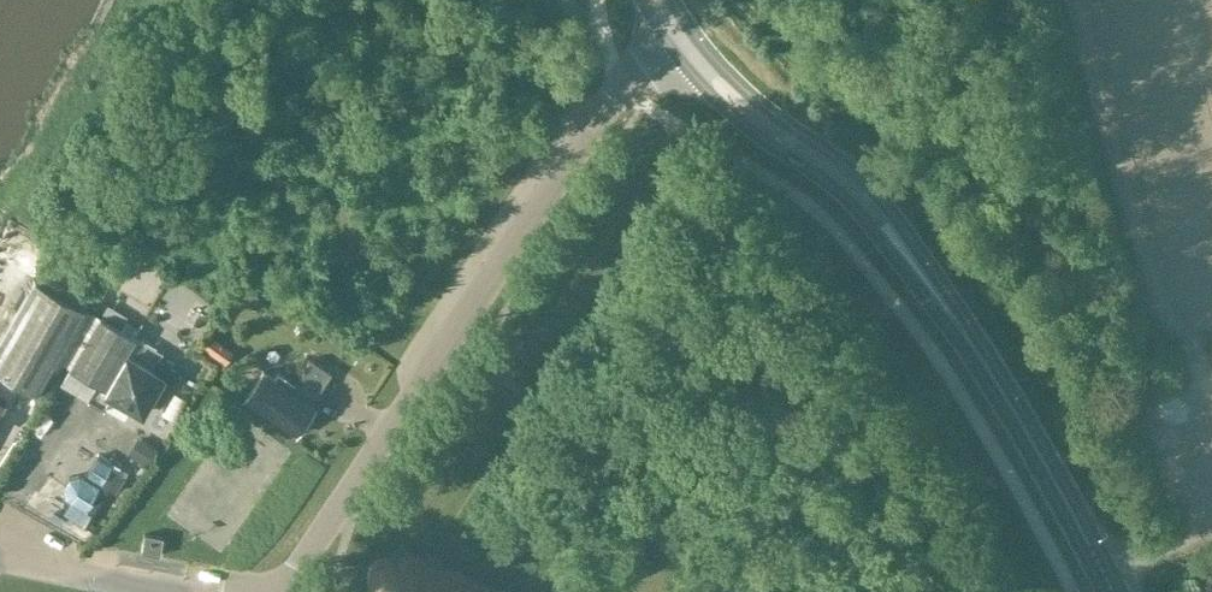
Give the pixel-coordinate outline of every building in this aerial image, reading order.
[(33,278),(0,335),(0,371),(35,391),(83,307),(33,278)] [(133,338),(98,317),(68,368),(94,384),(85,398),(102,408),(109,396),(140,414),(154,390),(162,395),(175,372),(157,361),(152,370),(124,354),(133,338)] [(301,372),(322,386),(331,373),(310,359),(301,372)] [(246,394),(242,399),(296,436),(301,429),(316,407),(311,402),(313,399),(322,386),(301,372),(294,383),(278,372),(274,377),(263,370),(262,370),(246,394)] [(71,499),(63,512),(85,525),(108,486),(115,490),(124,476),(117,472),(120,467),(98,453),(84,476),(80,473),(69,476),(64,485),(66,496),(71,499)] [(158,556),(162,538),(143,534),(140,553),(158,556)] [(439,565),(440,561),(428,556),(426,560),(404,552),(397,561),(394,559),(392,559),(390,558),(386,558),(383,558),(381,559),(378,560),(375,561),(373,563),(371,565),(370,568),(368,570),(368,572),(367,575),(367,576),(367,579),(368,581),(368,583),(369,584),(369,586),(370,587),(371,589),(373,591),(374,591),(507,591),(439,565)]
